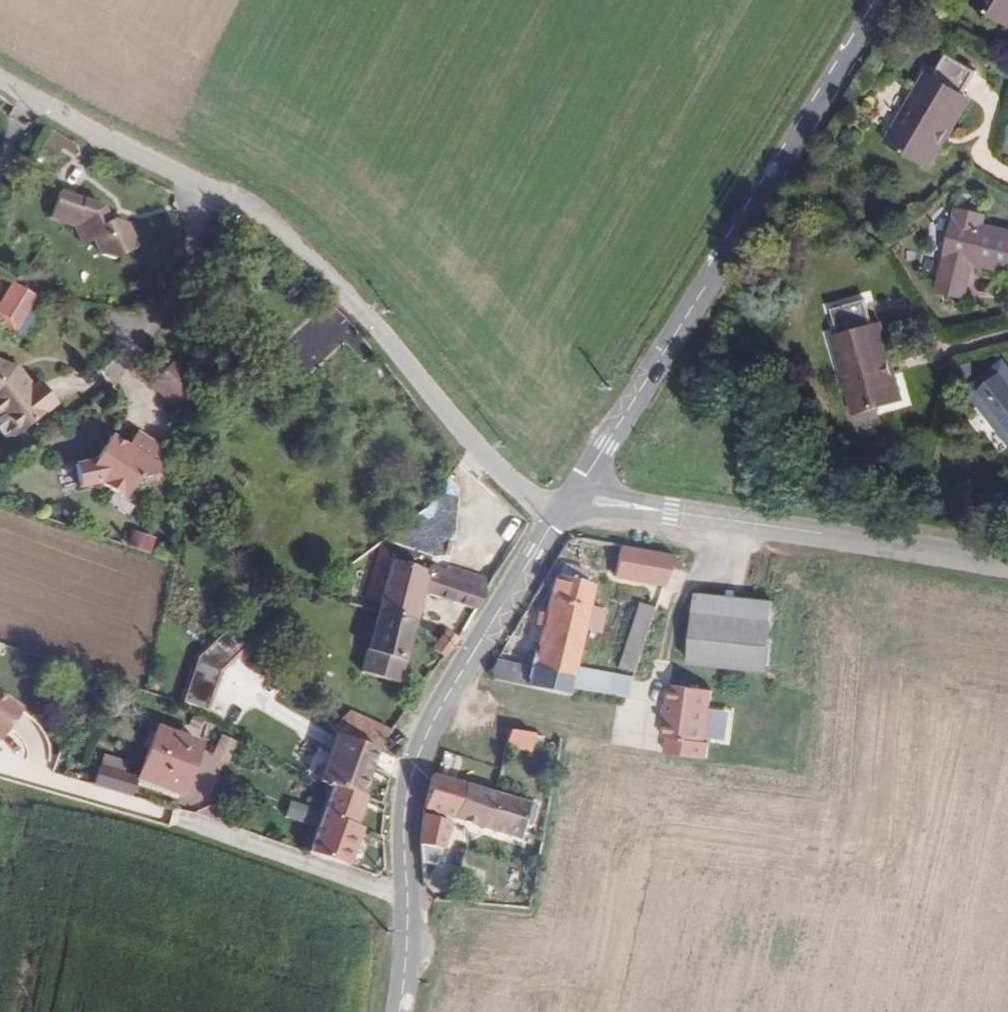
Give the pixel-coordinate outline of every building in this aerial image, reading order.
[(1007,24),(1007,0),(970,0),(1007,24)] [(928,168),(942,143),(937,140),(964,95),(962,94),(975,70),(945,53),(930,76),(925,73),(883,142),(928,168)] [(937,140),(942,143),(969,98),(964,95),(937,140)] [(121,212),(114,195),(91,185),(72,176),(60,202),(74,209),(83,213),(90,233),(101,229),(107,246),(119,252),(145,244),(136,217),(126,211),(121,212)] [(956,212),(931,292),(959,301),(970,269),(1005,280),(1007,269),(1007,237),(982,229),(985,220),(956,212)] [(22,280),(18,278),(4,301),(0,299),(0,308),(2,309),(22,280)] [(42,292),(22,280),(2,309),(0,308),(0,317),(8,322),(21,329),(42,292)] [(891,376),(875,326),(866,300),(833,311),(840,335),(832,338),(855,415),(905,400),(897,375),(891,376)] [(21,329),(8,322),(1,333),(15,341),(21,329)] [(880,324),(875,326),(891,376),(897,375),(880,324)] [(22,370),(20,372),(13,366),(2,355),(0,355),(0,412),(0,424),(7,433),(17,433),(59,401),(43,378),(36,384),(22,370)] [(202,398),(202,372),(187,358),(169,378),(201,406),(202,398)] [(22,370),(15,364),(13,366),(20,372),(22,370)] [(1003,364),(971,388),(1007,438),(1007,370),(1003,364)] [(176,449),(172,431),(148,418),(140,434),(122,426),(108,452),(89,457),(94,480),(115,474),(141,487),(151,467),(169,461),(176,449)] [(672,584),(681,555),(630,548),(626,577),(672,584)] [(590,583),(591,567),(571,565),(568,581),(590,583)] [(429,630),(439,599),(474,609),(472,614),(478,618),(484,610),(502,578),(461,567),(458,575),(450,579),(405,566),(390,617),(429,630)] [(545,660),(538,695),(575,700),(576,692),(630,697),(639,674),(584,668),(591,629),(606,631),(611,609),(596,606),(600,584),(590,583),(568,581),(561,580),(545,660)] [(775,671),(784,600),(708,593),(705,612),(698,663),(775,671)] [(219,710),(238,665),(271,638),(251,614),(213,650),(193,697),(213,706),(219,710)] [(410,687),(429,630),(390,617),(372,674),(410,687)] [(657,626),(645,622),(629,665),(641,670),(657,626)] [(458,648),(465,638),(456,633),(449,642),(458,648)] [(452,658),(458,648),(449,642),(443,652),(452,658)] [(538,695),(545,660),(507,656),(490,687),(538,695)] [(20,705),(0,688),(0,729),(20,705)] [(716,745),(723,692),(682,689),(674,740),(679,740),(677,757),(712,761),(713,745),(716,745)] [(403,732),(353,716),(344,725),(356,739),(383,747),(391,750),(403,732)] [(183,788),(203,736),(159,720),(140,771),(183,788)] [(532,749),(535,732),(510,729),(508,746),(532,749)] [(378,764),(383,747),(356,739),(343,735),(337,754),(378,764)] [(368,796),(378,764),(337,754),(329,781),(335,785),(335,787),(339,789),(368,796)] [(132,794),(139,775),(100,765),(93,783),(132,794)] [(458,822),(467,790),(436,781),(432,795),(429,816),(458,822)] [(362,829),(372,797),(368,796),(339,789),(329,819),(362,829)] [(532,825),(536,805),(498,796),(467,790),(458,822),(485,829),(528,839),(532,825)] [(542,826),(546,807),(536,805),(532,825),(542,826)] [(359,861),(369,832),(362,829),(329,819),(319,848),(359,861)] [(447,850),(453,829),(428,823),(429,846),(447,850)] [(444,863),(447,850),(429,846),(430,860),(444,863)] [(359,861),(319,848),(317,859),(356,871),(359,861)] [(435,894),(444,863),(430,860),(431,875),(435,894)]
